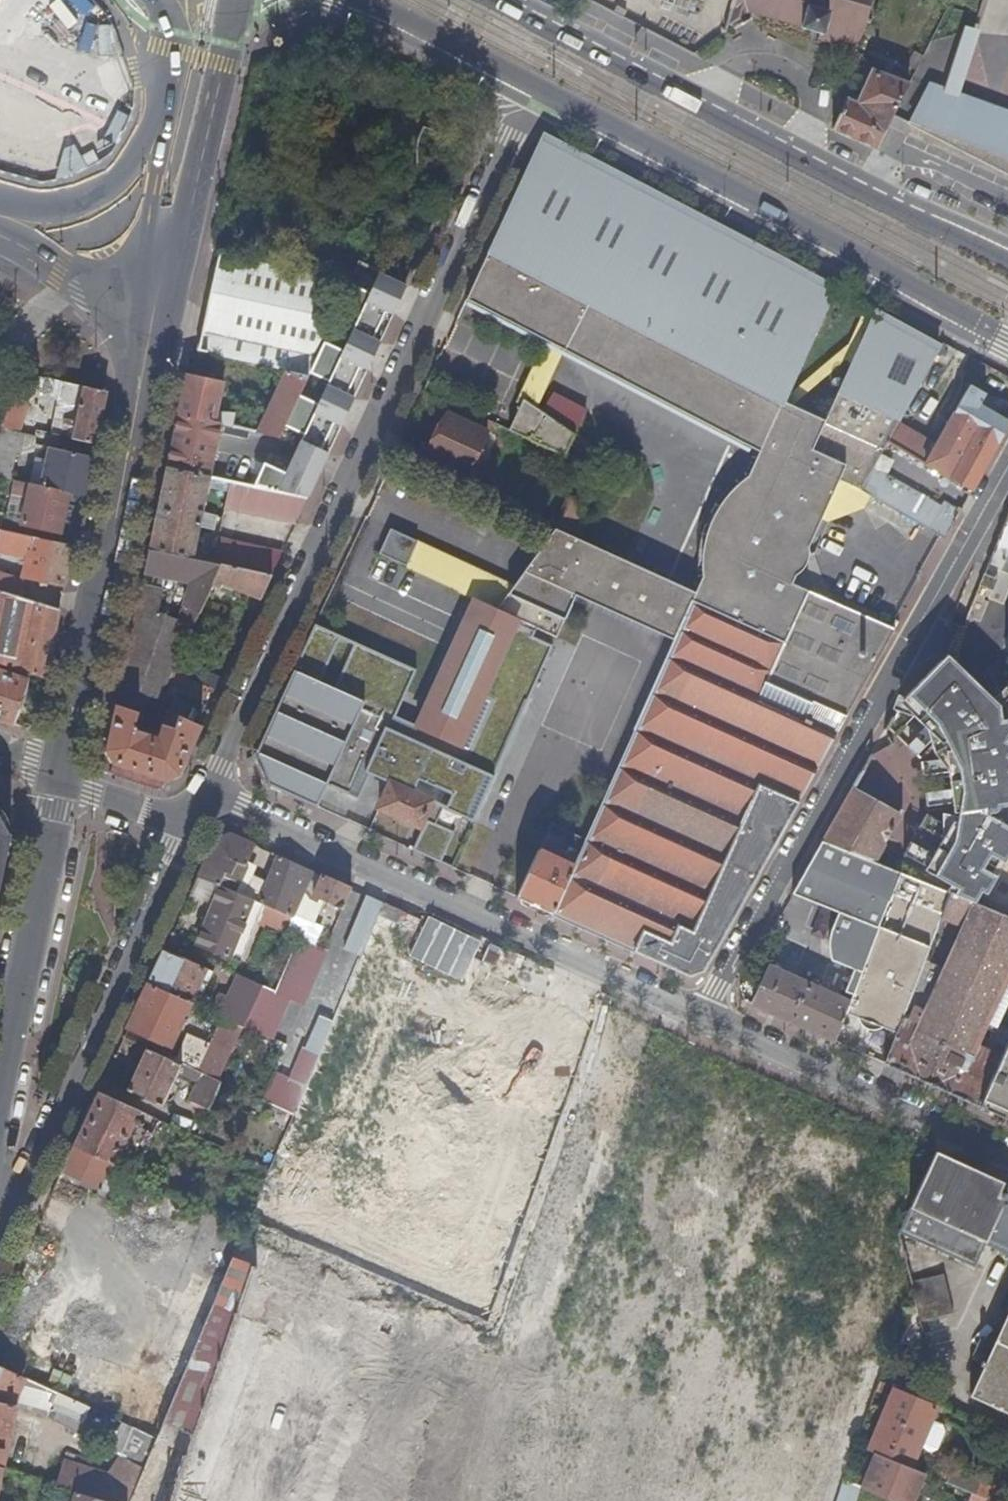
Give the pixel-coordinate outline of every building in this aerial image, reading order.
[(622,3),(641,13),(644,8),(628,0),(624,0),(622,3)] [(726,26),(734,28),(735,29),(754,21),(752,19),(753,14),(768,18),(767,21),(770,23),(771,19),(785,23),(784,26),(788,27),(789,24),(803,28),(802,31),(806,32),(806,30),(820,34),(815,47),(817,48),(820,41),(835,46),(834,48),(838,49),(839,47),(852,50),(851,53),(855,54),(866,24),(870,25),(872,21),(868,20),(874,0),(735,0),(726,26)] [(979,32),(1007,35),(1007,0),(989,0),(979,32)] [(877,150),(880,144),(909,86),(874,72),(856,105),(846,101),(833,130),(877,150)] [(929,88),(910,125),(1007,176),(1007,116),(929,88)] [(74,118),(0,98),(0,166),(87,189),(97,154),(67,146),(74,118)] [(462,783),(448,812),(474,823),(494,777),(484,773),(490,759),(529,699),(552,648),(531,638),(535,630),(555,640),(574,599),(674,643),(635,731),(585,840),(579,853),(573,866),(551,914),(688,975),(704,971),(845,716),(767,682),(808,589),(793,582),(796,574),(803,569),(807,563),(809,548),(809,546),(819,522),(838,478),(859,488),(861,489),(887,442),(890,437),(898,424),(940,348),(875,312),(827,419),(785,402),(835,290),(565,146),(531,158),(466,297),(546,339),(565,349),(758,451),(748,475),(727,494),(715,512),(703,555),(704,575),(697,593),(576,539),(557,529),(515,588),(417,544),(405,570),(440,586),(472,601),(533,629),(476,752),(462,783)] [(221,250),(199,350),(248,361),(280,368),(287,370),(310,375),(354,279),(221,250)] [(265,464),(256,487),(307,498),(317,476),(406,284),(361,265),(354,279),(310,375),(286,424),(304,435),(287,474),(265,464)] [(519,397),(521,398),(537,409),(565,349),(546,339),(519,397)] [(280,368),(248,361),(247,367),(256,369),(257,368),(279,373),(280,368)] [(280,437),(286,424),(310,375),(287,370),(258,432),(280,437)] [(188,373),(179,414),(222,423),(230,425),(253,430),(255,421),(241,417),(218,411),(223,381),(188,373)] [(106,392),(53,380),(51,387),(65,391),(63,398),(80,402),(75,427),(72,438),(95,444),(106,392)] [(898,424),(890,437),(887,442),(972,490),(1007,426),(1007,420),(979,404),(985,393),(969,384),(935,445),(898,424)] [(13,398),(0,421),(0,429),(8,431),(11,418),(19,420),(23,401),(13,398)] [(80,402),(63,398),(57,423),(75,427),(80,402)] [(521,398),(506,429),(561,454),(572,432),(562,426),(563,418),(561,410),(556,406),(554,404),(550,404),(544,406),(540,408),(538,410),(537,409),(521,398)] [(447,413),(428,454),(454,465),(453,467),(467,474),(487,432),(447,413)] [(179,414),(167,467),(173,469),(212,477),(222,423),(179,414)] [(75,427),(57,423),(54,434),(72,438),(75,427)] [(0,429),(0,450),(15,453),(19,434),(8,431),(0,429)] [(84,495),(92,458),(50,448),(42,486),(68,491),(84,495)] [(9,479),(15,453),(0,450),(0,477),(9,479)] [(167,467),(150,549),(193,558),(201,525),(215,528),(218,514),(204,510),(212,477),(173,469),(167,467)] [(872,495),(861,489),(859,488),(838,478),(819,522),(826,525),(863,512),(872,495)] [(21,481),(15,480),(7,520),(21,523),(28,489),(20,487),(21,481)] [(68,491),(42,486),(21,481),(20,487),(28,489),(21,523),(60,532),(68,491)] [(256,487),(232,482),(226,508),(296,522),(307,498),(256,487)] [(566,499),(553,528),(557,529),(576,539),(590,510),(566,499)] [(946,536),(955,521),(933,508),(924,524),(946,536)] [(27,559),(24,577),(65,586),(73,546),(0,530),(0,553),(27,559)] [(376,557),(405,570),(417,544),(389,531),(376,557)] [(221,564),(272,575),(283,551),(219,537),(213,562),(221,564)] [(200,612),(201,608),(206,597),(209,590),(215,579),(221,564),(213,562),(193,558),(150,549),(145,572),(191,582),(185,606),(200,612)] [(215,579),(262,597),(272,575),(221,564),(215,579)] [(18,597),(23,582),(0,575),(0,591),(18,597)] [(142,583),(137,607),(156,611),(162,588),(142,583)] [(894,628),(808,589),(767,682),(845,716),(894,628)] [(206,597),(201,608),(224,618),(231,604),(213,597),(215,593),(209,590),(206,597)] [(0,591),(0,664),(45,678),(59,610),(18,597),(0,591)] [(448,812),(462,783),(476,752),(533,629),(472,601),(459,629),(436,682),(417,725),(419,727),(393,784),(389,782),(378,807),(419,826),(422,819),(427,821),(413,851),(427,857),(441,827),(436,825),(443,810),(448,812)] [(137,607),(115,706),(145,715),(152,717),(165,688),(173,670),(196,619),(192,618),(156,611),(137,607)] [(372,705),(393,659),(315,623),(256,750),(255,750),(253,755),(255,760),(257,760),(263,777),(262,780),(263,783),(265,783),(266,786),(268,787),(269,786),(285,794),(299,799),(300,799),(315,806),(325,784),(333,788),(372,705)] [(419,727),(417,725),(416,726),(395,716),(416,669),(393,659),(372,705),(333,788),(359,799),(371,773),(389,782),(393,784),(419,727)] [(946,891),(949,892),(973,901),(1007,840),(1007,827),(1004,825),(1007,820),(1006,817),(1005,806),(1007,805),(1007,788),(1001,741),(999,727),(976,730),(975,715),(983,706),(938,663),(897,706),(943,749),(953,820),(925,868),(950,883),(946,891)] [(173,670),(165,688),(175,692),(182,674),(173,670)] [(14,724),(28,680),(0,671),(0,720),(14,724)] [(145,715),(115,706),(105,751),(112,763),(165,781),(180,775),(203,725),(194,721),(198,712),(197,707),(177,698),(173,701),(168,710),(167,710),(161,731),(160,731),(156,735),(143,731),(145,727),(136,724),(137,720),(143,722),(145,715)] [(165,781),(112,763),(110,772),(115,774),(116,777),(155,789),(157,788),(163,790),(165,781)] [(852,785),(821,841),(873,862),(901,813),(852,785)] [(10,835),(0,832),(3,824),(0,820),(0,881),(10,835)] [(455,834),(441,827),(427,857),(441,864),(455,834)] [(216,838),(198,877),(220,886),(226,873),(231,874),(237,863),(247,867),(256,845),(230,833),(216,838)] [(579,853),(585,840),(570,833),(564,845),(579,853)] [(851,995),(898,871),(873,862),(821,841),(792,893),(835,918),(826,935),(825,936),(824,939),(824,943),(824,947),(824,950),(825,954),(827,958),(829,961),(852,970),(844,992),(851,995)] [(517,898),(551,914),(573,866),(560,860),(556,867),(551,864),(553,857),(539,851),(517,898)] [(292,918),(312,871),(278,855),(257,902),(270,907),(291,917),(292,918)] [(898,871),(851,995),(849,1003),(845,1012),(847,1013),(849,1008),(852,1009),(853,1007),(864,1012),(864,1014),(866,1015),(864,1020),(876,1024),(878,1020),(880,1021),(881,1019),(894,1024),(893,1025),(895,1026),(893,1031),(896,1032),(906,1005),(923,961),(924,959),(941,914),(943,907),(949,892),(946,891),(898,871)] [(343,911),(353,889),(323,875),(313,897),(343,911)] [(198,877),(192,891),(215,900),(197,944),(230,958),(247,915),(246,914),(253,900),(253,898),(220,886),(198,877)] [(949,892),(943,907),(941,914),(963,923),(943,966),(923,1012),(906,1005),(896,1032),(884,1064),(979,1107),(986,1091),(1005,1048),(1007,1041),(1007,1028),(998,1023),(989,1042),(981,1037),(989,1019),(993,1021),(1000,1006),(996,1003),(1007,977),(1007,915),(973,901),(949,892)] [(376,921),(384,903),(367,895),(344,950),(361,957),(376,921)] [(285,929),(290,919),(291,917),(270,907),(264,920),(285,929)] [(243,1027),(270,1039),(289,998),(302,1004),(326,950),(298,938),(274,990),(262,985),(243,1027)] [(148,985),(190,1002),(205,970),(163,952),(148,985)] [(943,966),(924,959),(923,961),(906,1005),(923,1012),(943,966)] [(768,966),(750,1003),(834,1041),(845,1012),(849,1003),(768,966)] [(225,1018),(243,1027),(262,985),(243,976),(225,1018)] [(996,1003),(1000,1006),(993,1021),(998,1023),(1007,1001),(1007,977),(996,1003)] [(148,985),(128,1028),(170,1048),(172,1043),(176,1045),(179,1040),(174,1037),(190,1002),(148,985)] [(208,1037),(218,1015),(205,1009),(195,1031),(208,1037)] [(989,1042),(998,1023),(993,1021),(989,1019),(981,1037),(989,1042)] [(321,1051),(331,1028),(317,1022),(308,1045),(321,1051)] [(208,1110),(221,1082),(218,1081),(203,1074),(146,1047),(126,1090),(163,1106),(179,1072),(199,1081),(189,1101),(208,1110)] [(1007,1120),(1007,1049),(1005,1048),(986,1091),(979,1107),(1007,1120)] [(203,1074),(218,1081),(223,1071),(209,1065),(203,1074)] [(260,1102),(293,1117),(306,1088),(272,1073),(260,1101),(260,1102)] [(110,1164),(114,1166),(140,1111),(141,1110),(99,1091),(73,1147),(110,1164)] [(200,1151),(205,1141),(148,1115),(143,1124),(200,1151)] [(60,1172),(98,1190),(110,1164),(73,1147),(60,1172)] [(937,1153),(901,1233),(975,1268),(986,1244),(1007,1254),(1007,1185),(937,1153)] [(111,1196),(123,1170),(114,1166),(110,1164),(98,1190),(111,1196)] [(943,1275),(911,1282),(912,1287),(926,1349),(958,1341),(943,1275)] [(988,1358),(983,1355),(980,1362),(984,1364),(971,1395),(1007,1412),(1007,1313),(988,1358)] [(102,1412),(90,1407),(84,1421),(50,1406),(56,1391),(0,1366),(0,1402),(14,1405),(31,1409),(90,1439),(102,1412)] [(894,1388),(869,1447),(913,1465),(920,1447),(931,1419),(936,1406),(894,1388)] [(84,1421),(90,1407),(69,1397),(56,1391),(50,1406),(84,1421)] [(1,1468),(14,1405),(0,1402),(0,1467),(1,1468)] [(942,1424),(931,1419),(920,1447),(932,1451),(938,1448),(945,1430),(942,1424)] [(145,1468),(158,1437),(135,1427),(123,1456),(145,1468)] [(869,1447),(869,1449),(872,1451),(912,1467),(913,1465),(869,1447)] [(857,1486),(894,1500),(913,1500),(925,1472),(872,1451),(857,1486)] [(107,1500),(131,1500),(145,1468),(123,1456),(112,1477),(65,1462),(58,1485),(77,1491),(107,1500)] [(997,1488),(952,1468),(945,1482),(987,1500),(992,1500),(997,1488)] [(77,1491),(74,1500),(107,1500),(77,1491)]
